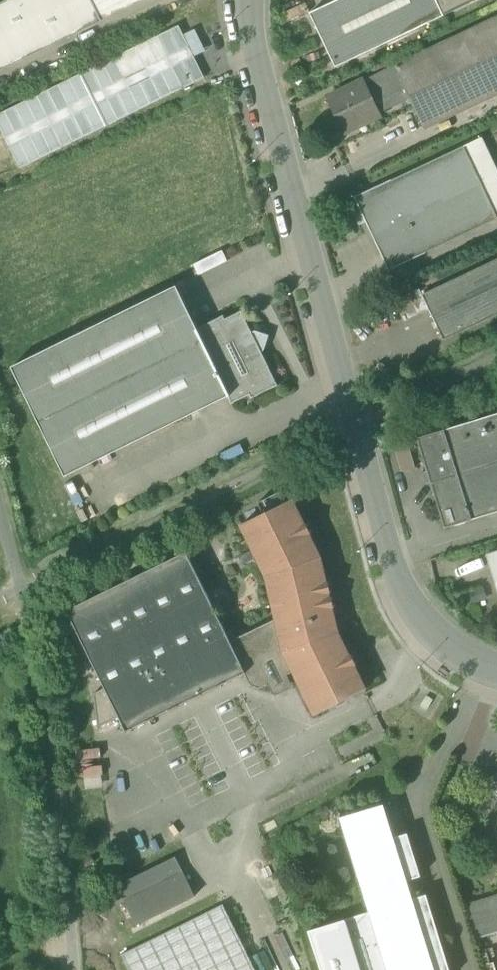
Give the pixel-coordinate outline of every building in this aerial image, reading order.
[(103,22),(92,0),(10,0),(0,5),(0,72),(103,22)] [(103,22),(148,0),(92,0),(103,22)] [(337,68),(445,17),(437,0),(341,0),(311,14),(337,68)] [(445,17),(481,0),(437,0),(445,17)] [(426,130),(496,96),(496,19),(455,39),(396,67),(407,90),(411,100),(426,130)] [(0,114),(0,132),(18,169),(202,79),(177,27),(0,114)] [(364,82),(375,105),(407,90),(396,67),(364,82)] [(329,99),(345,132),(366,121),(367,124),(381,117),(380,115),(375,105),(364,82),(343,92),(329,99)] [(375,105),(380,115),(411,100),(407,90),(375,105)] [(496,216),(496,170),(482,139),(464,147),(496,216)] [(394,181),(416,228),(378,245),(390,271),(496,220),(496,216),(464,147),(394,181)] [(371,231),(378,245),(416,228),(394,181),(356,198),(371,231)] [(496,316),(496,261),(423,296),(432,315),(445,341),(496,316)] [(66,477),(228,398),(230,397),(197,330),(176,288),(13,368),(66,477)] [(399,304),(409,326),(432,315),(423,296),(422,293),(399,304)] [(224,316),(197,330),(230,397),(228,398),(232,405),(250,397),(252,400),(279,387),(263,353),(261,349),(265,335),(256,332),(253,333),(242,312),(226,320),(224,316)] [(445,431),(472,521),(496,513),(496,415),(445,431)] [(445,529),(472,521),(445,431),(418,439),(428,473),(426,474),(425,476),(426,482),(429,483),(431,483),(445,529)] [(269,577),(278,619),(285,655),(296,673),(316,715),(366,690),(355,667),(357,666),(358,662),(355,661),(354,659),(355,656),(352,654),(349,656),(338,633),(333,610),(335,609),(337,606),(334,604),(334,602),(335,599),(333,597),(330,597),(329,595),(332,594),(334,591),(331,590),(330,587),(332,584),(329,582),(326,583),(321,558),(310,536),(312,535),(313,531),(310,530),(309,528),(310,525),(307,523),(304,525),(292,501),(271,512),(266,510),(264,515),(243,526),(254,549),(252,550),(250,553),(240,559),(243,566),(254,561),(257,562),(260,560),(269,577)] [(127,733),(245,674),(247,673),(231,642),(187,552),(67,611),(105,689),(119,718),(127,733)] [(496,587),(496,553),(487,556),(496,587)] [(285,678),(296,673),(285,655),(278,619),(231,642),(247,673),(245,674),(251,687),(261,690),(272,684),(276,692),(279,693),(288,688),(289,685),(285,678)] [(105,689),(94,695),(98,728),(119,718),(105,689)] [(87,776),(105,776),(105,766),(87,767),(87,776)] [(347,820),(352,833),(375,826),(380,843),(386,841),(377,811),(347,820)] [(427,895),(405,902),(400,884),(422,877),(408,834),(386,841),(380,843),(375,826),(352,833),(351,833),(375,911),(393,969),(450,969),(427,895)] [(175,858),(146,872),(153,885),(182,870),(175,858)] [(146,872),(117,887),(136,927),(195,897),(182,870),(153,885),(146,872)] [(477,940),(496,934),(496,896),(467,906),(477,940)] [(128,969),(255,969),(223,905),(121,956),(128,969)] [(375,911),(309,932),(316,953),(321,969),(393,969),(375,911)]
